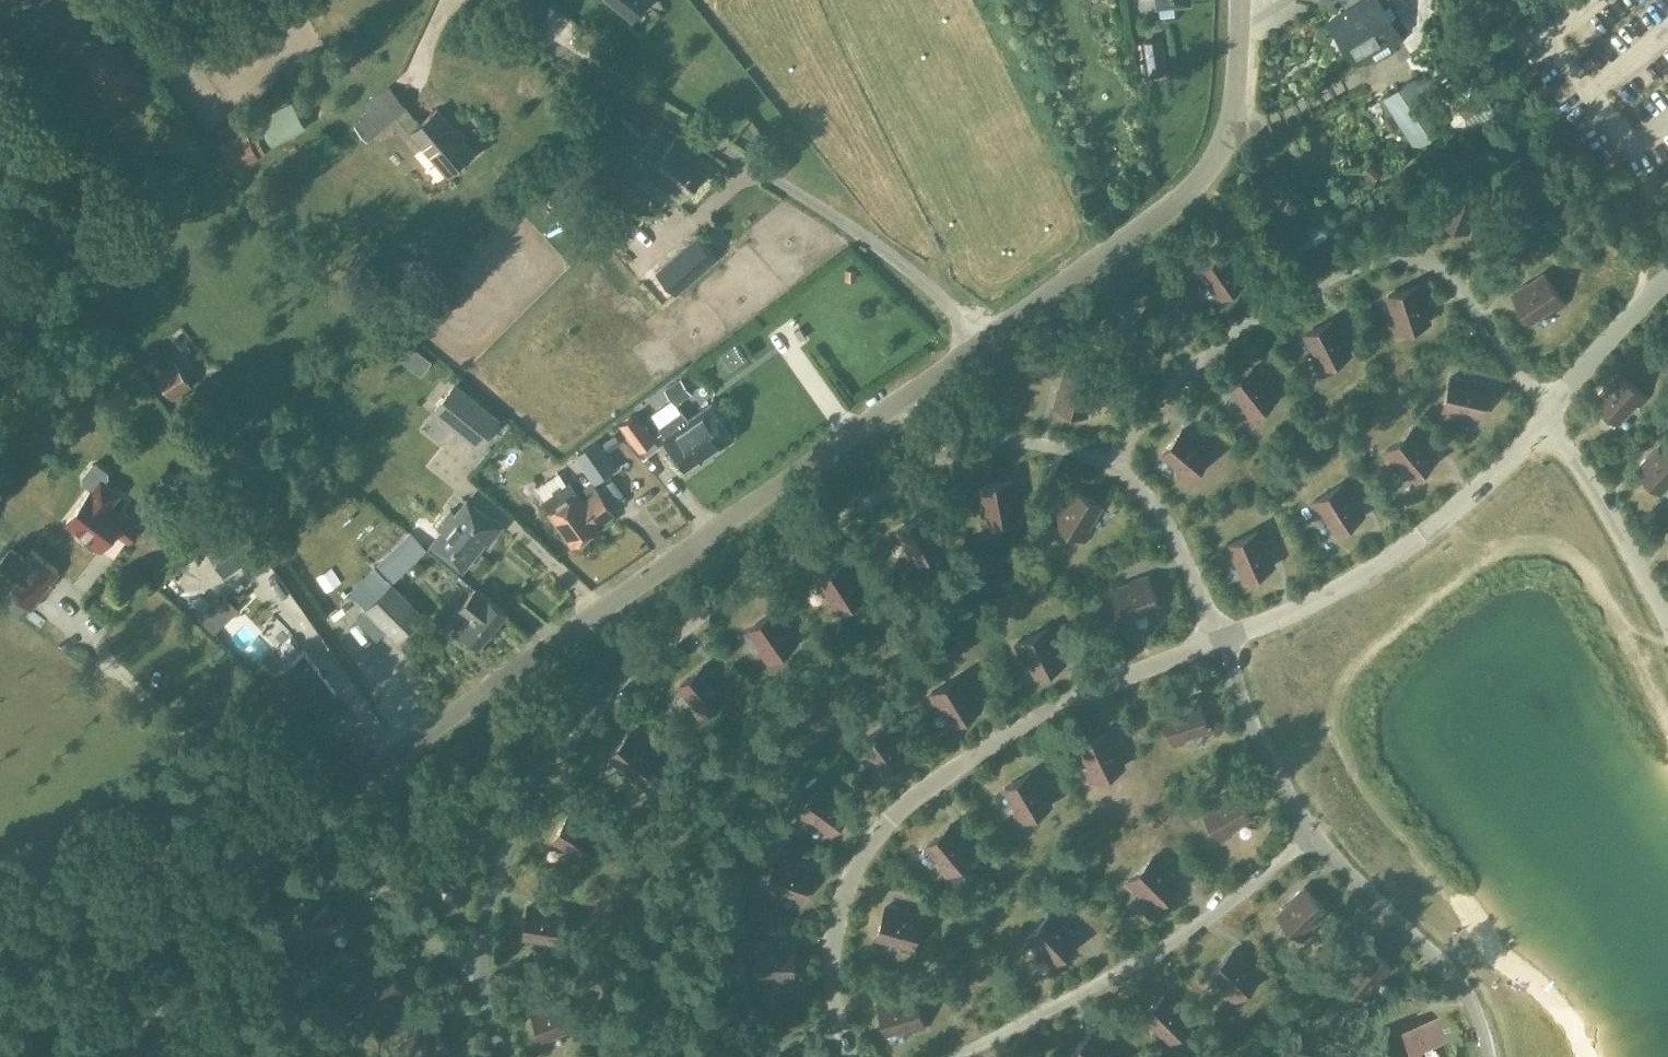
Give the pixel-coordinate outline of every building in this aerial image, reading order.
[(633,19),(649,0),(611,0),(633,19)] [(1329,21),(1355,61),(1401,32),(1381,0),(1362,0),(1329,21)] [(1166,70),(1164,59),(1149,62),(1151,73),(1166,70)] [(1464,60),(1446,71),(1454,83),(1471,72),(1464,60)] [(1383,98),(1414,144),(1421,145),(1447,127),(1431,103),(1435,101),(1423,83),(1421,85),(1415,77),(1383,98)] [(1465,99),(1476,98),(1475,80),(1464,81),(1465,99)] [(369,142),(382,130),(409,108),(392,89),(366,112),(368,114),(355,125),(369,142)] [(265,114),(274,126),(266,131),(275,144),(305,123),(288,98),(265,114)] [(439,110),(412,133),(448,176),(475,153),(439,110)] [(246,132),(219,145),(225,156),(217,160),(223,171),(231,167),(233,171),(259,158),(259,157),(266,153),(257,136),(250,140),(246,132)] [(710,169),(678,140),(649,173),(681,201),(710,169)] [(1367,159),(1360,166),(1372,178),(1379,170),(1367,159)] [(1289,210),(1300,194),(1284,184),(1280,187),(1269,172),(1261,178),(1274,195),(1273,198),(1289,210)] [(1440,219),(1469,231),(1479,206),(1485,209),(1489,199),(1455,185),(1446,205),(1443,206),(1441,213),(1442,216),(1440,219)] [(1330,212),(1297,231),(1308,250),(1341,230),(1330,212)] [(620,216),(609,223),(628,253),(639,246),(620,216)] [(713,256),(697,238),(658,273),(674,291),(713,256)] [(1206,276),(1221,298),(1246,281),(1244,278),(1245,275),(1241,269),(1238,268),(1225,250),(1195,270),(1201,279),(1206,276)] [(1514,296),(1532,322),(1554,306),(1557,311),(1566,305),(1545,275),(1527,288),(1524,287),(1518,291),(1517,294),(1514,296)] [(1418,287),(1389,296),(1397,322),(1392,324),(1395,334),(1430,323),(1423,301),(1424,299),(1422,292),(1419,290),(1418,287)] [(1130,340),(1149,359),(1171,338),(1168,335),(1168,332),(1163,327),(1160,327),(1145,311),(1118,336),(1126,344),(1130,340)] [(1334,321),(1307,335),(1319,359),(1314,361),(1319,371),(1351,354),(1341,334),(1342,331),(1339,325),(1336,324),(1334,321)] [(175,360),(157,373),(175,398),(193,386),(175,360)] [(1254,368),(1230,387),(1248,408),(1243,412),(1250,420),(1278,397),(1264,380),(1264,377),(1260,371),(1257,371),(1254,368)] [(1057,407),(1087,415),(1094,389),(1100,390),(1102,380),(1067,371),(1061,392),(1059,394),(1057,401),(1058,404),(1057,407)] [(1596,402),(1619,423),(1637,403),(1641,407),(1648,399),(1621,374),(1606,391),(1603,391),(1598,396),(1598,399),(1596,402)] [(1455,410),(1482,416),(1489,386),(1485,385),(1483,383),(1476,381),(1473,383),(1452,378),(1444,413),(1454,416),(1455,410)] [(667,390),(677,404),(691,394),(681,379),(667,390)] [(456,385),(433,413),(478,449),(500,421),(456,385)] [(683,464),(686,468),(701,457),(702,460),(735,437),(734,435),(736,428),(729,418),(723,419),(711,403),(688,419),(682,411),(661,426),(667,435),(664,437),(673,450),(670,455),(677,465),(683,464)] [(655,439),(637,413),(620,424),(638,450),(655,439)] [(1396,458),(1414,479),(1437,459),(1435,456),(1435,453),(1430,448),(1427,447),(1413,430),(1385,454),(1392,462),(1396,458)] [(1182,431),(1163,454),(1183,472),(1180,476),(1188,483),(1211,455),(1194,441),(1194,437),(1188,433),(1185,433),(1182,431)] [(575,456),(595,484),(618,467),(598,440),(575,456)] [(1661,492),(1667,485),(1667,447),(1664,444),(1649,460),(1646,460),(1641,465),(1641,468),(1639,471),(1661,492)] [(88,496),(67,523),(87,539),(84,543),(84,548),(91,553),(96,553),(99,548),(101,549),(114,533),(126,543),(136,531),(135,529),(109,509),(118,498),(115,495),(103,486),(109,477),(109,472),(98,464),(93,465),(82,478),(83,484),(92,491),(88,496)] [(550,513),(551,512),(575,545),(603,525),(605,528),(615,520),(613,517),(616,515),(592,482),(584,488),(590,496),(586,499),(580,491),(577,493),(570,481),(561,487),(560,485),(552,490),(554,492),(542,500),(550,513)] [(1012,481),(982,486),(987,513),(981,514),(983,524),(1019,518),(1015,496),(1017,494),(1016,486),(1013,485),(1012,481)] [(509,493),(524,515),(539,505),(525,483),(509,493)] [(1323,509),(1338,533),(1364,516),(1362,513),(1363,510),(1359,504),(1356,503),(1344,484),(1313,503),(1319,512),(1323,509)] [(1088,529),(1102,506),(1076,490),(1074,493),(1071,494),(1067,500),(1068,503),(1056,522),(1087,541),(1093,532),(1088,529)] [(445,519),(478,546),(484,539),(491,545),(506,527),(495,518),(493,521),(474,506),(462,520),(452,511),(445,519)] [(925,516),(898,530),(911,554),(906,557),(911,566),(943,548),(932,529),(933,526),(930,520),(927,519),(925,516)] [(478,546),(445,519),(438,528),(444,532),(433,545),(463,570),(481,548),(478,546)] [(227,538),(209,551),(218,563),(226,574),(244,562),(261,549),(253,537),(245,526),(227,538)] [(410,532),(397,546),(376,567),(393,583),(427,548),(410,532)] [(1234,555),(1245,579),(1274,567),(1272,564),(1273,561),(1270,554),(1267,553),(1258,532),(1225,547),(1229,557),(1234,555)] [(60,571),(32,550),(26,559),(11,548),(0,562),(0,582),(4,585),(2,587),(31,609),(60,571)] [(846,563),(820,580),(835,603),(830,606),(836,615),(867,595),(855,576),(855,573),(851,567),(848,566),(846,563)] [(1133,616),(1159,607),(1149,578),(1146,579),(1143,578),(1136,580),(1135,583),(1114,590),(1125,625),(1135,621),(1133,616)] [(393,584),(368,608),(399,640),(424,615),(393,584)] [(471,617),(461,629),(482,646),(508,613),(477,588),(460,609),(471,617)] [(190,610),(202,622),(214,609),(202,598),(190,610)] [(775,612),(750,630),(766,652),(761,655),(767,664),(797,643),(784,625),(785,622),(780,615),(777,615),(775,612)] [(47,616),(43,630),(60,635),(64,621),(47,616)] [(1025,653),(1038,677),(1065,663),(1063,660),(1064,657),(1061,650),(1058,649),(1048,629),(1016,646),(1020,655),(1025,653)] [(290,673),(281,680),(298,702),(306,696),(315,709),(338,691),(317,664),(295,681),(290,673)] [(704,666),(680,686),(697,707),(692,710),(699,719),(727,696),(713,678),(714,675),(709,670),(706,669),(704,666)] [(940,701),(955,725),(981,708),(979,705),(980,702),(976,696),(973,695),(961,676),(930,696),(936,704),(940,701)] [(1183,738),(1209,730),(1200,701),(1196,702),(1193,700),(1186,703),(1185,705),(1164,712),(1175,747),(1185,744),(1183,738)] [(868,752),(885,774),(909,755),(907,752),(907,749),(903,743),(900,743),(887,725),(857,747),(864,755),(868,752)] [(631,733),(610,756),(631,774),(627,778),(635,785),(659,758),(642,743),(642,740),(636,735),(633,735),(631,733)] [(1108,733),(1080,746),(1092,771),(1087,773),(1091,783),(1124,767),(1115,747),(1116,744),(1113,737),(1110,736),(1108,733)] [(1032,773),(1006,788),(1020,812),(1015,815),(1020,824),(1051,805),(1040,786),(1041,783),(1037,777),(1034,776),(1032,773)] [(810,818),(832,834),(850,809),(847,807),(847,804),(841,799),(838,800),(820,787),(798,817),(807,823),(810,818)] [(1229,831),(1252,817),(1237,791),(1233,792),(1230,792),(1224,795),(1223,798),(1204,810),(1222,841),(1231,836),(1229,831)] [(570,814),(555,840),(578,854),(575,859),(584,864),(603,832),(583,821),(583,818),(576,815),(573,816),(570,814)] [(951,826),(927,845),(944,866),(940,870),(947,878),(975,854),(960,837),(961,834),(956,829),(953,828),(951,826)] [(436,877),(461,886),(471,857),(468,855),(467,853),(460,850),(457,852),(436,844),(424,879),(434,882),(436,877)] [(1139,887),(1158,907),(1180,885),(1177,882),(1177,879),(1172,874),(1169,874),(1153,858),(1127,884),(1135,891),(1139,887)] [(777,891),(803,900),(813,871),(810,870),(808,867),(801,865),(799,866),(778,859),(766,893),(775,896),(777,891)] [(1308,930),(1327,911),(1306,889),(1304,892),(1300,892),(1295,897),(1295,900),(1279,915),(1304,942),(1312,934),(1308,930)] [(319,935),(346,930),(341,900),(337,900),(335,898),(327,900),(326,902),(304,906),(310,942),(320,940),(319,935)] [(529,907),(524,937),(551,941),(550,947),(561,949),(566,913),(544,909),(542,907),(535,906),(532,908),(529,907)] [(886,908),(878,937),(904,945),(902,950),(913,953),(923,918),(901,912),(900,909),(893,907),(890,909),(886,908)] [(1037,944),(1056,963),(1078,941),(1076,939),(1076,936),(1070,930),(1067,930),(1051,915),(1026,941),(1033,948),(1037,944)] [(767,976),(794,977),(795,946),(791,946),(789,944),(782,944),(779,946),(757,945),(757,982),(767,982),(767,976)] [(1374,988),(1392,967),(1369,947),(1366,950),(1363,950),(1358,956),(1359,959),(1344,976),(1372,1000),(1379,992),(1374,988)] [(1233,951),(1212,973),(1231,992),(1227,996),(1235,1003),(1260,977),(1244,962),(1244,958),(1239,953),(1236,953),(1233,951)] [(381,1007),(404,992),(387,966),(384,968),(381,968),(375,972),(374,975),(355,987),(376,1018),(385,1012),(381,1007)] [(879,1004),(888,1034),(914,1026),(915,1031),(925,1028),(915,993),(894,1000),(891,998),(884,1000),(883,1003),(879,1004)] [(1166,994),(1145,1016),(1164,1035),(1160,1039),(1167,1046),(1193,1020),(1177,1005),(1177,1002),(1172,996),(1169,996),(1166,994)] [(532,1011),(544,1039),(569,1029),(571,1035),(581,1031),(567,997),(547,1005),(544,1004),(537,1007),(536,1010),(532,1011)] [(1445,1047),(1432,1019),(1429,1020),(1426,1019),(1419,1022),(1418,1025),(1398,1034),(1408,1056),(1422,1056),(1445,1047)] [(449,1051),(432,1025),(429,1027),(426,1027),(419,1031),(419,1034),(400,1046),(407,1056),(440,1056),(449,1051)] [(1071,1055),(1073,1056),(1117,1056),(1104,1044),(1104,1041),(1099,1036),(1096,1036),(1093,1033),(1071,1055)] [(807,1049),(804,1050),(801,1049),(794,1051),(793,1054),(785,1056),(810,1056),(807,1049)]
